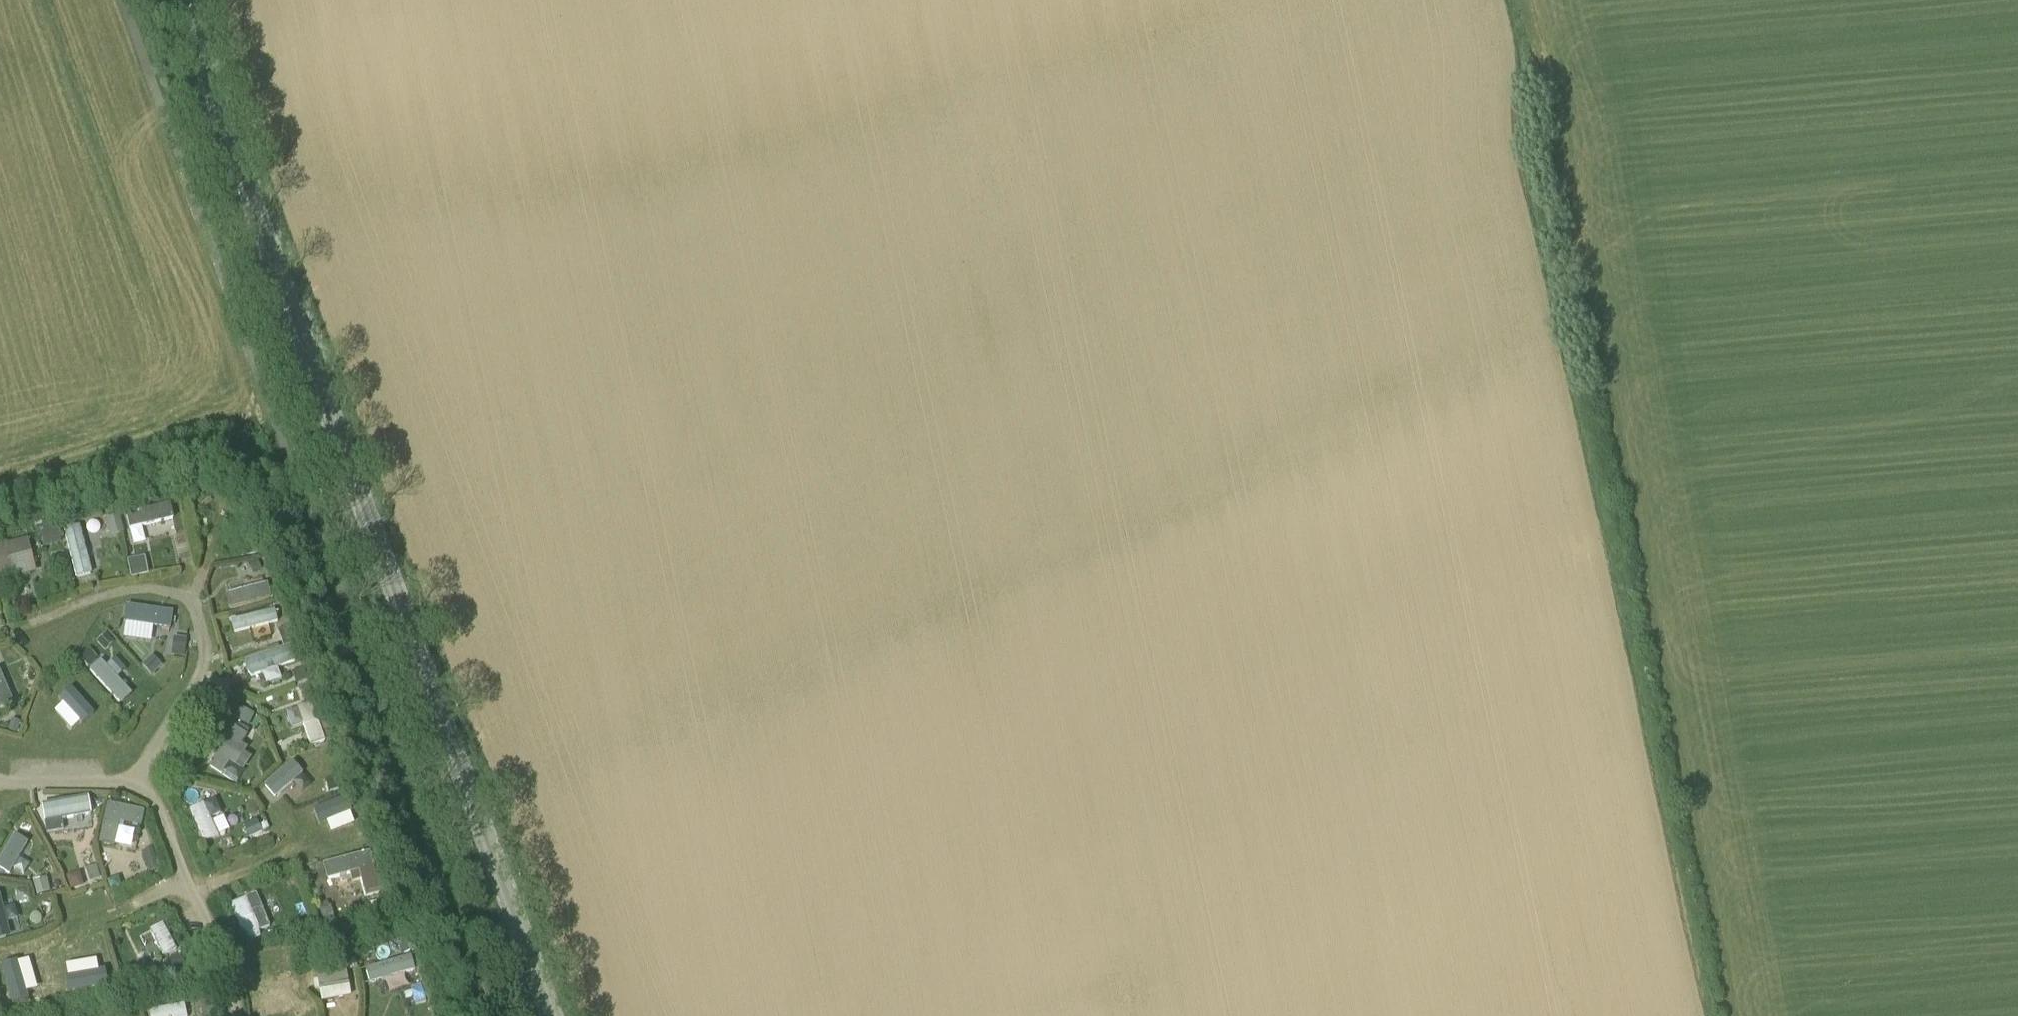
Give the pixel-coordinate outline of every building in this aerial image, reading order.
[(136,534),(169,525),(167,517),(149,522),(146,511),(131,514),(136,534)] [(118,515),(105,519),(109,537),(123,533),(118,515)] [(69,523),(78,573),(94,570),(86,520),(69,523)] [(56,523),(42,527),(47,546),(61,543),(56,523)] [(144,557),(126,560),(130,578),(147,574),(144,557)] [(17,574),(30,572),(29,558),(15,560),(17,574)] [(248,561),(252,573),(261,570),(257,558),(248,561)] [(236,608),(276,594),(271,580),(231,594),(236,608)] [(236,618),(241,637),(283,626),(278,607),(236,618)] [(277,630),(282,647),(295,643),(290,626),(277,630)] [(115,642),(106,633),(96,642),(105,651),(115,642)] [(174,637),(172,649),(185,651),(187,639),(174,637)] [(88,649),(79,658),(88,667),(97,658),(88,649)] [(152,655),(142,665),(151,676),(162,666),(152,655)] [(16,702),(5,666),(0,667),(0,707),(16,702)] [(295,684),(307,680),(303,668),(291,672),(295,684)] [(311,683),(297,688),(302,701),(315,696),(311,683)] [(52,722),(54,706),(42,705),(40,721),(52,722)] [(239,707),(232,719),(248,727),(254,715),(239,707)] [(61,718),(61,733),(99,733),(99,719),(61,718)] [(22,723),(13,720),(9,730),(18,734),(22,723)] [(240,783),(259,755),(248,748),(257,735),(242,724),(213,765),(240,783)] [(329,727),(321,730),(325,741),(325,742),(334,739),(329,727)] [(337,776),(325,780),(329,793),(341,789),(337,776)] [(46,803),(52,834),(98,825),(92,793),(46,803)] [(194,809),(208,847),(224,841),(210,803),(194,809)] [(256,820),(243,826),(249,838),(262,832),(256,820)] [(118,844),(138,848),(142,830),(122,826),(118,844)] [(23,866),(29,868),(37,842),(16,836),(5,871),(20,875),(23,866)] [(153,852),(143,857),(149,874),(160,869),(153,852)] [(96,866),(85,870),(89,883),(100,879),(96,866)] [(379,867),(344,869),(346,901),(359,900),(358,882),(363,882),(365,899),(381,897),(379,867)] [(46,878),(33,882),(37,896),(50,892),(46,878)] [(18,938),(9,895),(0,897),(0,924),(4,941),(18,938)] [(251,948),(267,943),(253,898),(237,903),(251,948)] [(317,905),(323,923),(335,919),(330,906),(328,907),(326,901),(317,905)] [(171,956),(182,949),(167,924),(156,931),(171,956)] [(286,928),(267,933),(270,943),(289,938),(286,928)] [(415,939),(395,945),(398,955),(418,949),(415,939)] [(30,978),(42,976),(37,953),(9,960),(17,999),(34,995),(30,978)] [(185,968),(178,953),(167,959),(174,974),(185,968)] [(378,968),(389,999),(422,986),(411,956),(378,968)] [(347,960),(349,970),(356,968),(354,959),(347,960)] [(79,975),(81,992),(116,986),(114,969),(79,975)] [(146,974),(149,990),(159,988),(156,973),(146,974)] [(279,998),(299,1001),(301,989),(280,986),(279,998)] [(39,1014),(51,1012),(48,998),(36,1000),(39,1014)] [(213,999),(201,1000),(203,1014),(215,1013),(213,999)] [(297,1015),(303,1015),(310,1010),(302,1000),(291,1008),(297,1015)] [(192,1006),(157,1009),(157,1015),(193,1015),(192,1006)]
